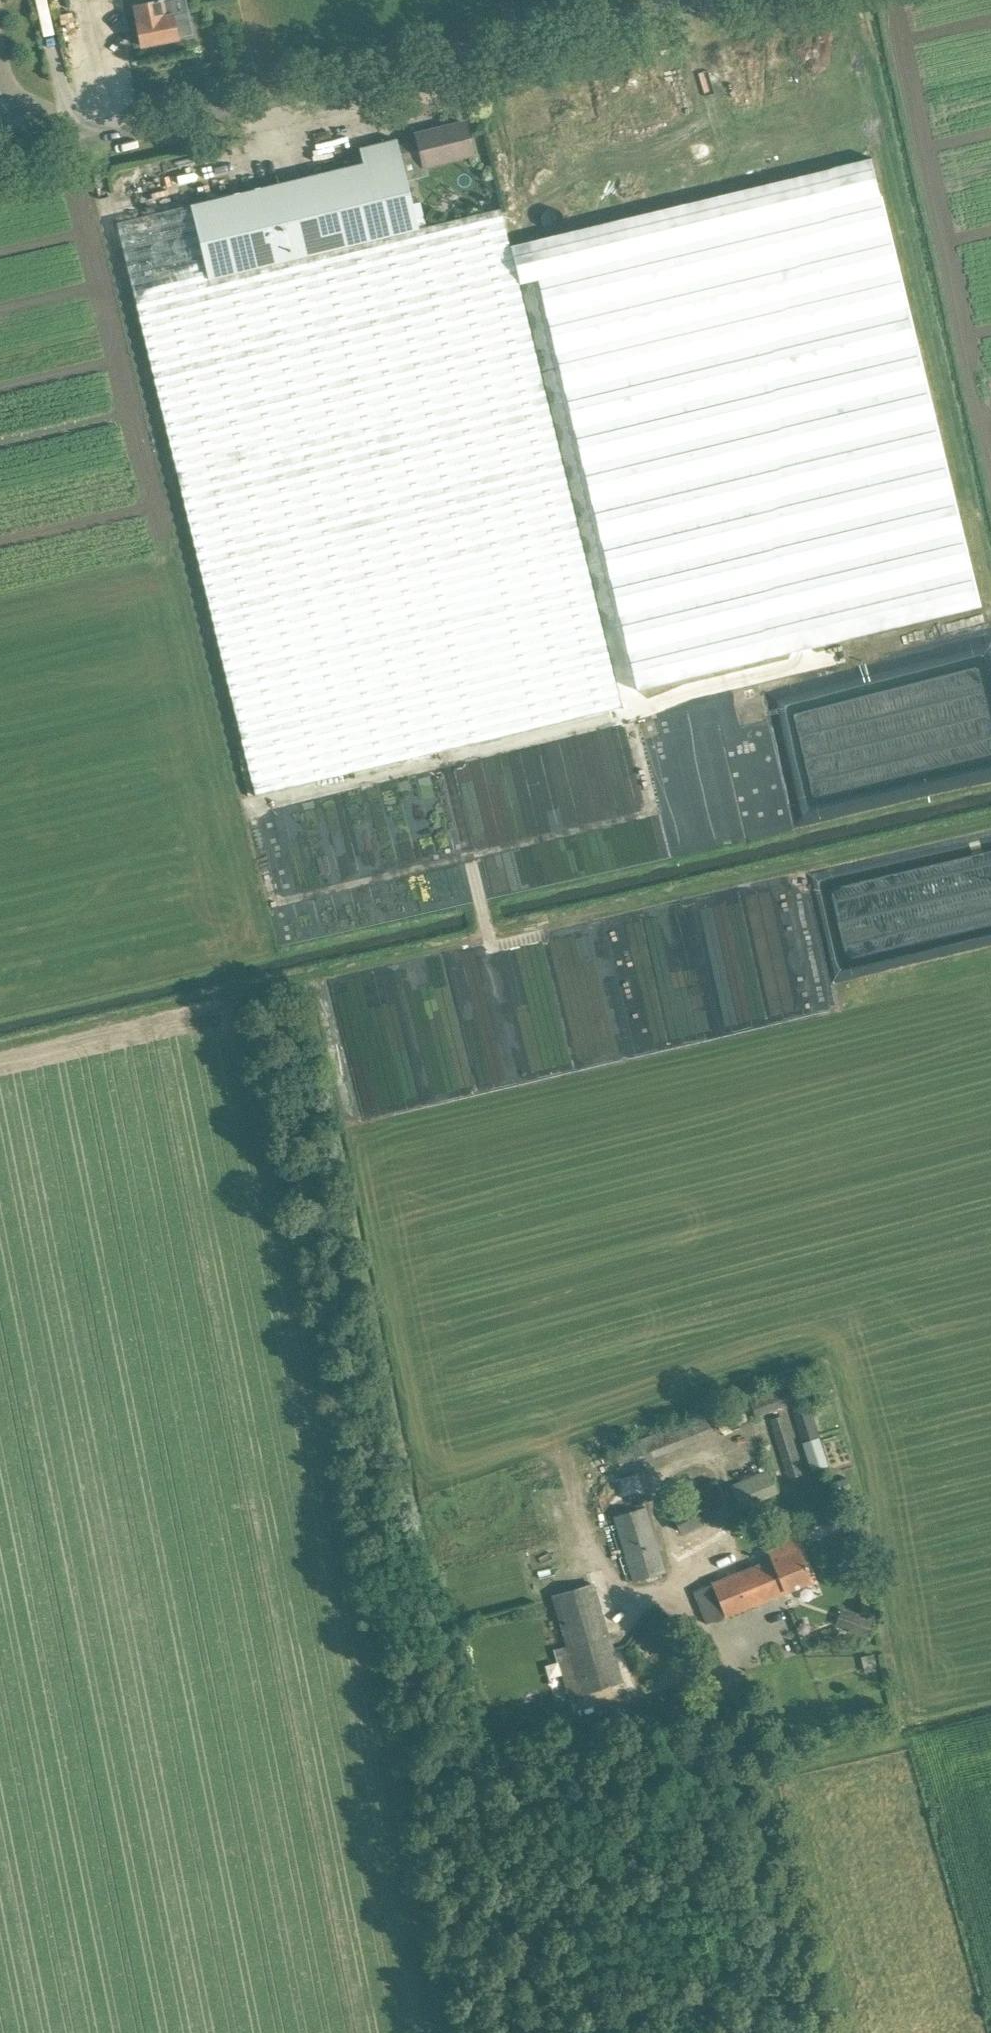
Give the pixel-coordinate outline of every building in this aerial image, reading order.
[(138,21),(137,21),(142,45),(177,38),(173,14),(170,15),(168,0),(162,0),(135,6),(138,21)] [(706,64),(680,70),(689,109),(704,105),(704,103),(752,92),(744,58),(706,66),(706,64)] [(360,147),(364,162),(117,222),(256,794),(621,706),(519,284),(509,244),(500,208),(426,226),(420,201),(413,203),(407,180),(429,175),(426,165),(472,154),(464,122),(417,133),(418,141),(399,146),(397,138),(360,147)] [(873,157),(509,244),(519,284),(537,279),(637,689),(982,606),(873,157)] [(810,880),(819,894),(818,898),(834,900),(843,895),(876,899),(878,908),(892,909),(909,900),(914,900),(915,894),(924,895),(923,901),(939,902),(950,896),(971,898),(974,877),(982,890),(990,891),(990,843),(810,880)] [(747,1394),(756,1417),(802,1399),(794,1377),(747,1394)] [(712,1411),(720,1431),(748,1421),(740,1400),(712,1411)] [(808,1470),(827,1465),(812,1405),(794,1409),(808,1470)] [(800,1473),(784,1413),(767,1418),(783,1478),(800,1473)] [(614,1451),(622,1471),(712,1435),(704,1414),(614,1451)] [(731,1485),(741,1509),(778,1493),(768,1469),(731,1485)] [(684,1494),(668,1501),(682,1533),(731,1513),(716,1479),(700,1486),(695,1474),(679,1481),(684,1494)] [(847,1477),(829,1483),(833,1495),(851,1488),(847,1477)] [(615,1516),(634,1581),(665,1572),(645,1506),(615,1516)] [(693,1591),(699,1605),(707,1623),(812,1581),(805,1562),(794,1535),(768,1546),(773,1558),(712,1583),(693,1591)] [(560,1546),(534,1554),(544,1589),(570,1582),(560,1546)] [(593,1583),(552,1596),(567,1645),(555,1649),(558,1661),(570,1657),(582,1695),(624,1682),(593,1583)] [(849,1631),(866,1637),(873,1617),(856,1611),(849,1631)] [(861,1656),(865,1672),(876,1670),(872,1653),(861,1656)]
